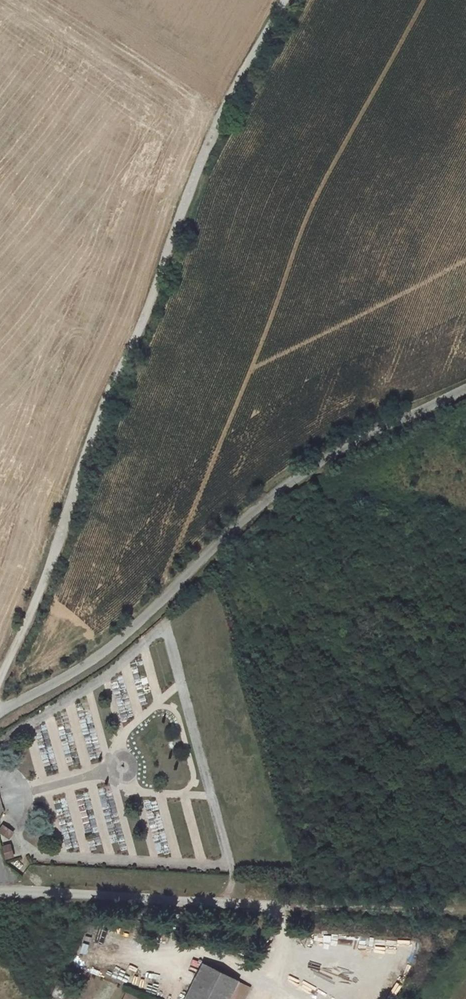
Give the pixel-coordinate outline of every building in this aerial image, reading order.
[(2,825),(0,828),(0,833),(8,839),(12,832),(2,825)] [(13,857),(10,847),(3,849),(6,858),(13,857)] [(202,963),(184,998),(229,998),(238,981),(238,980),(202,963)] [(251,988),(238,981),(229,998),(246,998),(251,988)]
